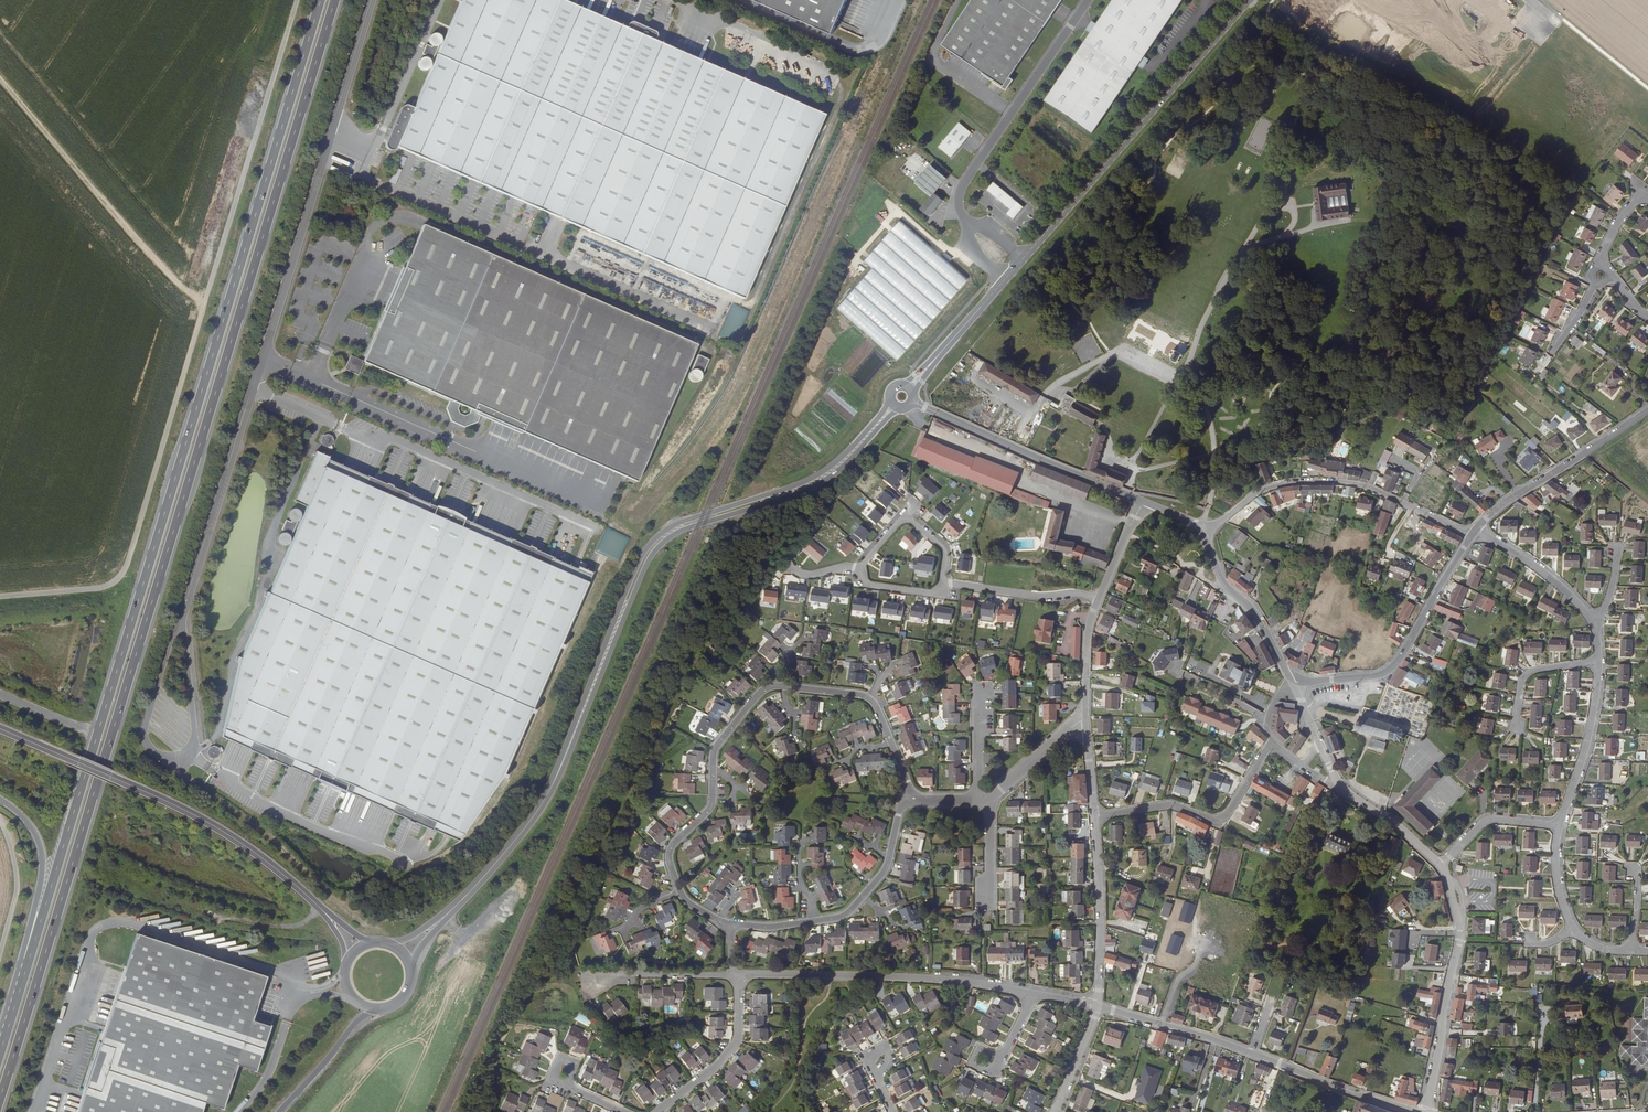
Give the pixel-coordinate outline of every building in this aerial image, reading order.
[(568,0),(463,0),(416,106),(411,104),(409,104),(406,105),(404,107),(389,142),(388,144),(389,147),(391,149),(394,150),(396,149),(398,149),(400,147),(746,299),(827,114),(653,38),(654,36),(657,37),(659,35),(660,33),(660,30),(658,29),(637,19),(633,19),(632,20),(631,21),(631,22),(631,25),(631,26),(634,27),(633,28),(582,6),(568,0)] [(834,33),(848,0),(757,0),(834,33)] [(942,44),(983,72),(982,74),(1007,90),(1014,80),(1010,77),(1062,0),(972,0),(942,44)] [(1045,101),(1093,134),(1184,0),(1113,0),(1045,101)] [(436,32),(434,33),(433,33),(431,36),(431,38),(431,42),(434,44),(434,45),(429,43),(424,52),(429,54),(429,56),(426,56),(424,57),(423,58),(422,61),(422,64),(423,66),(426,68),(428,68),(431,68),(432,67),(444,39),(443,35),(441,32),(439,32),(436,32)] [(959,122),(938,147),(952,158),(972,134),(959,122)] [(1622,144),(1615,154),(1630,165),(1638,155),(1622,144)] [(397,164),(404,166),(406,157),(399,155),(397,164)] [(930,165),(915,182),(925,191),(931,196),(921,209),(929,216),(942,200),(934,193),(947,178),(930,165)] [(388,181),(396,184),(401,169),(394,166),(388,181)] [(998,198),(1003,192),(993,183),(987,189),(998,198)] [(1350,217),(1346,184),(1320,187),(1319,186),(1318,186),(1317,186),(1316,187),(1315,187),(1313,188),(1315,198),(1316,211),(1318,221),(1320,221),(1321,221),(1322,221),(1323,221),(1324,221),(1324,220),(1350,217)] [(1619,196),(1623,192),(1614,185),(1603,199),(1611,205),(1613,202),(1616,204),(1621,197),(1619,196)] [(1003,192),(998,198),(1001,201),(1006,194),(1003,192)] [(1006,194),(1001,201),(1011,210),(1017,203),(1006,194)] [(1600,224),(1606,212),(1593,205),(1589,213),(1592,215),(1590,219),(1592,220),(1590,224),(1597,227),(1599,224),(1600,224)] [(1647,227),(1647,218),(1645,215),(1641,219),(1640,218),(1635,225),(1644,232),(1647,227)] [(482,413),(504,423),(519,429),(530,434),(527,441),(553,454),(557,447),(637,482),(699,345),(426,224),(365,361),(450,400),(447,407),(451,421),(465,427),(478,422),(482,413)] [(1594,238),(1592,237),(1594,232),(1585,227),(1580,237),(1591,243),(1594,238)] [(1621,259),(1627,267),(1639,258),(1626,241),(1619,247),(1625,256),(1621,259)] [(1575,254),(1574,253),(1572,256),(1573,257),(1571,261),(1570,260),(1567,266),(1578,272),(1582,265),(1584,261),(1587,254),(1577,249),(1575,254)] [(1647,274),(1640,265),(1632,271),(1639,281),(1647,274)] [(1573,293),(1574,290),(1576,291),(1578,286),(1567,281),(1560,294),(1573,301),(1576,295),(1574,294),(1573,293)] [(1566,303),(1555,298),(1546,316),(1556,322),(1561,310),(1562,311),(1566,303)] [(731,303),(719,339),(736,345),(749,309),(731,303)] [(1610,322),(1617,313),(1606,304),(1598,314),(1610,322)] [(1135,324),(1127,338),(1134,342),(1138,336),(1145,340),(1143,343),(1158,352),(1158,351),(1163,354),(1165,351),(1173,356),(1172,357),(1171,357),(1171,358),(1172,358),(1172,360),(1172,361),(1173,361),(1175,362),(1175,363),(1176,363),(1175,362),(1178,361),(1178,362),(1179,361),(1179,360),(1179,359),(1180,359),(1179,358),(1181,354),(1182,355),(1188,345),(1179,340),(1178,341),(1147,324),(1147,323),(1138,318),(1135,324)] [(1628,324),(1621,318),(1614,327),(1626,336),(1633,326),(1629,322),(1628,324)] [(1548,333),(1537,328),(1531,340),(1541,345),(1548,333)] [(1637,330),(1630,340),(1638,346),(1638,345),(1644,350),(1647,345),(1647,340),(1643,336),(1644,336),(1637,330)] [(1100,353),(1091,335),(1072,345),(1082,363),(1100,353)] [(1574,346),(1579,339),(1576,337),(1570,344),(1574,346)] [(1576,349),(1582,341),(1579,339),(1574,346),(1576,349)] [(1594,343),(1591,347),(1603,356),(1606,352),(1594,343)] [(1537,352),(1527,347),(1520,361),(1530,366),(1537,352)] [(706,358),(700,355),(694,369),(692,371),(691,372),(690,375),(690,377),(691,379),(693,381),(695,382),(697,382),(700,382),(702,380),(703,377),(704,374),(710,359),(706,358)] [(348,367),(357,371),(362,361),(352,356),(348,367)] [(1040,394),(985,362),(979,372),(1034,404),(1040,394)] [(1545,369),(1539,376),(1543,379),(1549,372),(1545,369)] [(1621,378),(1613,372),(1601,388),(1612,396),(1618,388),(1615,386),(1621,378)] [(1098,415),(1075,402),(1077,400),(1066,394),(1059,405),(1061,406),(1093,425),(1098,415)] [(1597,409),(1588,402),(1583,408),(1589,412),(1590,410),(1594,413),(1597,409)] [(1403,416),(1388,408),(1386,412),(1401,421),(1403,416)] [(1567,410),(1562,418),(1566,422),(1572,414),(1567,410)] [(1595,432),(1608,423),(1612,420),(1604,414),(1590,423),(1595,432)] [(1505,416),(1502,419),(1508,425),(1511,422),(1505,416)] [(1553,419),(1550,424),(1554,428),(1555,428),(1559,424),(1553,419)] [(1542,423),(1552,431),(1554,428),(1550,424),(1547,422),(1545,420),(1542,423)] [(1585,432),(1580,423),(1567,432),(1573,440),(1585,432)] [(1344,428),(1340,430),(1337,436),(1341,438),(1346,429),(1344,428)] [(916,458),(924,438),(926,432),(922,430),(911,456),(916,458)] [(1481,443),(1476,446),(1481,454),(1486,451),(1487,453),(1495,448),(1494,447),(1499,444),(1498,443),(1506,438),(1502,430),(1493,436),(1492,434),(1480,442),(1481,443)] [(1414,439),(1400,431),(1394,443),(1408,451),(1413,441),(1414,439)] [(332,444),(333,442),(334,440),(334,438),(334,436),(333,434),(331,433),(329,432),(327,432),(326,433),(324,434),(322,435),(322,437),(322,439),(322,441),(323,443),(324,444),(326,445),(328,445),(330,445),(332,444)] [(1106,436),(1097,433),(1093,445),(1089,444),(1088,447),(1092,449),(1085,472),(1123,487),(1127,476),(1110,469),(1108,474),(1096,470),(1106,436)] [(1460,433),(1456,440),(1461,442),(1465,435),(1460,433)] [(1557,435),(1544,444),(1550,452),(1562,444),(1557,435)] [(1534,436),(1530,440),(1536,446),(1540,442),(1534,436)] [(1011,496),(1014,489),(1020,473),(977,456),(976,458),(924,438),(916,458),(964,478),(1011,496)] [(1536,446),(1530,440),(1526,444),(1529,447),(1534,451),(1538,447),(1536,446)] [(1430,450),(1413,441),(1408,451),(1416,456),(1414,459),(1422,464),(1430,450)] [(1534,451),(1529,447),(1525,451),(1528,454),(1520,462),(1529,471),(1534,466),(1536,463),(1541,458),(1534,451)] [(1386,464),(1392,453),(1385,449),(1379,461),(1386,464)] [(505,775),(594,571),(579,565),(578,569),(535,550),(536,548),(532,546),(528,544),(527,546),(466,519),(458,512),(453,509),(444,506),(441,506),(435,506),(393,487),(393,485),(386,482),(385,484),(346,466),(329,458),(331,456),(317,450),(295,500),(308,506),(240,662),(223,737),(270,758),(317,779),(324,783),(330,786),(337,789),(348,793),(410,820),(411,821),(417,825),(418,823),(459,842),(505,775)] [(1326,457),(1323,462),(1322,465),(1321,472),(1320,474),(1342,477),(1343,469),(1346,469),(1347,465),(1347,462),(1329,459),(1329,458),(1326,457)] [(1270,478),(1264,463),(1257,465),(1265,485),(1272,483),(1270,478)] [(894,465),(881,479),(892,489),(905,475),(894,465)] [(1092,487),(1037,465),(1032,479),(1086,500),(1092,487)] [(1456,479),(1453,484),(1462,489),(1459,492),(1466,499),(1470,494),(1463,488),(1472,473),(1458,465),(1454,473),(1458,476),(1456,479)] [(1373,474),(1368,483),(1370,484),(1373,485),(1378,476),(1379,474),(1376,472),(1379,467),(1377,466),(1373,474)] [(1342,477),(1342,478),(1355,480),(1368,483),(1373,474),(1362,470),(1361,472),(1346,469),(1343,469),(1342,477)] [(1398,477),(1399,473),(1387,469),(1383,478),(1384,478),(1388,480),(1400,484),(1402,479),(1398,477)] [(930,502),(940,490),(924,476),(917,484),(920,487),(917,490),(930,502)] [(1386,484),(1383,490),(1391,493),(1394,487),(1398,489),(1400,484),(1388,480),(1386,484)] [(1552,493),(1555,490),(1552,488),(1555,483),(1552,481),(1544,486),(1547,489),(1545,491),(1550,495),(1552,493)] [(1566,491),(1555,483),(1552,488),(1555,490),(1552,493),(1558,498),(1560,495),(1568,500),(1573,495),(1574,496),(1580,489),(1572,483),(1570,485),(1568,487),(1566,491)] [(1462,489),(1453,484),(1452,486),(1459,492),(1462,489)] [(1301,494),(1300,486),(1294,486),(1287,487),(1288,495),(1293,494),(1301,494)] [(1312,493),(1311,486),(1306,486),(1300,486),(1301,494),(1300,499),(1303,499),(1303,496),(1305,496),(1305,494),(1312,494),(1312,493)] [(1338,494),(1338,486),(1330,486),(1322,486),(1321,493),(1321,494),(1331,494),(1338,494)] [(1288,495),(1287,487),(1278,489),(1275,490),(1270,492),(1271,496),(1275,506),(1282,503),(1283,504),(1285,503),(1282,496),(1288,495)] [(1355,489),(1355,488),(1347,487),(1347,489),(1345,495),(1354,496),(1355,489)] [(1050,503),(1014,489),(1011,496),(1030,504),(1048,508),(1050,503)] [(883,491),(876,500),(886,508),(889,505),(888,504),(892,499),(883,491)] [(1528,495),(1521,499),(1529,504),(1526,507),(1531,510),(1534,512),(1542,504),(1538,500),(1541,498),(1534,492),(1528,495)] [(1470,494),(1466,499),(1476,507),(1480,502),(1471,494),(1470,494)] [(1265,501),(1260,496),(1254,500),(1261,506),(1264,510),(1268,506),(1264,502),(1265,501)] [(1364,498),(1359,496),(1357,508),(1371,511),(1373,501),(1364,499),(1364,498)] [(1377,525),(1374,533),(1383,536),(1391,514),(1393,515),(1397,504),(1386,499),(1385,501),(1377,525)] [(1379,513),(1382,500),(1379,500),(1378,506),(1374,505),(1373,511),(1379,513)] [(1462,517),(1466,508),(1453,501),(1448,511),(1454,514),(1454,513),(1457,515),(1462,517)] [(1304,512),(1309,513),(1311,504),(1307,502),(1306,504),(1303,503),(1303,505),(1299,504),(1298,510),(1304,512)] [(1483,514),(1488,509),(1482,503),(1481,503),(1476,507),(1483,514)] [(932,512),(942,521),(949,512),(939,504),(932,512)] [(876,506),(866,518),(875,525),(885,514),(876,506)] [(1254,528),(1265,517),(1268,521),(1272,517),(1264,510),(1261,506),(1257,509),(1246,520),(1254,528)] [(293,520),(292,521),(287,519),(283,529),(287,530),(287,532),(283,532),(281,533),(279,535),(278,538),(278,540),(279,542),(281,544),(283,545),(286,545),(289,543),(290,541),(301,517),(301,512),(299,509),(296,507),(293,507),(291,509),(289,511),(288,514),(289,516),(290,518),(293,520)] [(1045,548),(1055,551),(1058,540),(1065,512),(1054,509),(1045,548)] [(1605,510),(1599,509),(1598,515),(1600,515),(1599,525),(1616,525),(1617,515),(1605,515),(1605,510)] [(947,530),(956,538),(964,529),(952,518),(945,526),(948,529),(947,530)] [(1637,523),(1625,521),(1623,531),(1640,534),(1643,520),(1638,519),(1637,523)] [(1434,524),(1425,520),(1422,526),(1431,530),(1435,524),(1434,524)] [(1517,532),(1518,521),(1501,521),(1501,531),(1517,532)] [(1435,524),(1431,530),(1431,531),(1437,534),(1439,531),(1442,532),(1440,536),(1440,537),(1445,540),(1450,532),(1443,528),(1435,524)] [(1592,524),(1581,524),(1581,541),(1591,542),(1592,524)] [(865,538),(869,533),(860,525),(853,534),(863,542),(866,539),(865,538)] [(606,527),(596,551),(604,554),(604,556),(620,563),(622,556),(630,537),(606,527)] [(1237,550),(1248,537),(1238,529),(1228,542),(1229,543),(1236,549),(1237,550)] [(1536,532),(1521,531),(1520,542),(1535,543),(1536,532)] [(910,546),(916,539),(909,532),(903,540),(910,546)] [(1458,546),(1462,538),(1450,532),(1445,540),(1450,542),(1458,546)] [(818,561),(826,553),(812,540),(804,549),(818,561)] [(853,547),(845,540),(837,549),(846,556),(853,547)] [(1058,540),(1055,551),(1073,554),(1075,545),(1076,543),(1058,540)] [(1633,558),(1644,559),(1645,542),(1634,541),(1633,558)] [(1558,544),(1543,544),(1543,555),(1558,555),(1558,544)] [(1075,545),(1073,554),(1072,557),(1105,569),(1110,557),(1075,545)] [(1438,561),(1443,554),(1439,552),(1429,546),(1427,549),(1427,550),(1424,555),(1428,557),(1424,562),(1432,567),(1437,560),(1438,561)] [(1477,563),(1487,566),(1493,550),(1484,547),(1477,563)] [(1601,551),(1590,550),(1590,568),(1600,568),(1601,551)] [(1580,556),(1565,555),(1564,567),(1579,567),(1580,556)] [(919,560),(915,560),(913,569),(919,570),(927,571),(933,572),(935,558),(919,556),(919,560)] [(1158,563),(1145,557),(1142,562),(1146,564),(1143,572),(1152,576),(1158,563)] [(882,562),(880,576),(890,577),(892,559),(884,558),(884,562),(882,562)] [(1267,569),(1271,561),(1264,558),(1260,565),(1267,569)] [(969,572),(970,561),(959,559),(957,571),(969,572)] [(1246,568),(1251,561),(1247,559),(1243,566),(1246,568)] [(1408,578),(1413,567),(1399,561),(1398,563),(1393,561),(1389,570),(1408,578)] [(1246,568),(1243,566),(1236,563),(1234,567),(1244,573),(1246,568)] [(1370,566),(1367,577),(1378,581),(1382,570),(1370,566)] [(1631,583),(1641,583),(1642,566),(1632,566),(1631,583)] [(1503,585),(1510,589),(1512,585),(1513,585),(1517,576),(1501,568),(1497,578),(1505,581),(1503,585)] [(1235,585),(1242,574),(1234,569),(1227,579),(1227,580),(1235,585)] [(1476,589),(1483,573),(1473,569),(1467,585),(1476,589)] [(1194,576),(1185,571),(1178,588),(1187,591),(1194,576)] [(1242,574),(1235,585),(1242,591),(1248,596),(1253,589),(1247,585),(1251,580),(1252,581),(1253,580),(1254,576),(1250,574),(1248,572),(1245,576),(1242,574)] [(1122,578),(1131,583),(1133,579),(1124,574),(1122,578)] [(1601,588),(1602,576),(1586,576),(1586,587),(1591,588),(1591,591),(1592,592),(1598,593),(1599,591),(1599,588),(1601,588)] [(1126,593),(1131,583),(1122,578),(1121,578),(1116,588),(1126,593)] [(1425,582),(1417,578),(1411,589),(1410,588),(1408,591),(1417,596),(1425,582)] [(1522,582),(1517,591),(1533,599),(1537,589),(1522,582)] [(788,584),(786,585),(785,595),(805,598),(807,587),(788,584)] [(1205,599),(1210,589),(1203,584),(1198,595),(1205,599)] [(1468,589),(1458,584),(1455,590),(1454,589),(1450,597),(1451,598),(1449,603),(1459,608),(1468,589)] [(848,588),(836,587),(835,596),(847,598),(848,588)] [(775,603),(777,588),(772,588),(772,592),(763,590),(761,601),(775,603)] [(830,591),(813,589),(811,601),(829,603),(830,591)] [(1636,591),(1626,590),(1625,607),(1635,608),(1636,591)] [(1469,608),(1473,611),(1476,606),(1489,613),(1496,602),(1478,592),(1469,608)] [(855,597),(854,610),(868,612),(868,614),(876,615),(877,602),(870,601),(870,599),(865,599),(864,600),(861,599),(861,598),(855,597)] [(1538,607),(1553,614),(1557,608),(1558,605),(1542,598),(1538,607)] [(1112,599),(1107,609),(1116,614),(1121,604),(1112,599)] [(1180,609),(1183,603),(1174,599),(1172,604),(1172,605),(1172,606),(1180,609)] [(964,601),(962,613),(973,614),(975,601),(971,601),(970,602),(964,601)] [(1415,606),(1407,601),(1397,620),(1403,624),(1406,620),(1407,621),(1415,606)] [(994,613),(998,614),(999,610),(999,606),(995,606),(995,604),(991,604),(992,602),(987,602),(987,603),(983,603),(981,621),(993,623),(994,613)] [(885,603),(883,613),(902,616),(904,607),(899,606),(899,605),(894,604),(894,605),(890,604),(885,603)] [(1190,620),(1192,617),(1196,610),(1185,603),(1182,610),(1181,615),(1190,620)] [(1003,610),(999,610),(998,614),(997,621),(1002,622),(1002,621),(1014,622),(1016,611),(1010,610),(1010,608),(1009,608),(1009,604),(1004,604),(1003,610)] [(1436,604),(1433,609),(1459,619),(1461,614),(1436,604)] [(917,607),(912,606),(911,616),(929,619),(930,609),(926,609),(926,608),(922,607),(917,607)] [(936,606),(934,618),(951,620),(953,609),(943,608),(940,607),(936,606)] [(1553,614),(1552,618),(1565,624),(1570,614),(1557,608),(1553,614)] [(1198,611),(1194,618),(1201,622),(1199,628),(1205,630),(1211,618),(1209,617),(1198,611)] [(1115,618),(1105,614),(1098,629),(1107,634),(1115,618)] [(1279,623),(1275,614),(1267,619),(1271,628),(1278,623),(1279,623)] [(1125,615),(1122,621),(1137,628),(1140,622),(1125,615)] [(1622,615),(1621,632),(1632,633),(1633,616),(1622,615)] [(1245,635),(1254,629),(1250,623),(1246,616),(1231,625),(1236,633),(1241,630),(1245,635)] [(1054,637),(1055,629),(1053,629),(1054,621),(1040,619),(1038,626),(1036,626),(1035,634),(1037,634),(1036,642),(1051,644),(1052,636),(1054,637)] [(1441,635),(1455,640),(1457,641),(1462,628),(1447,621),(1441,635)] [(1403,640),(1394,635),(1398,624),(1391,622),(1386,638),(1399,646),(1403,640)] [(1326,630),(1325,636),(1342,640),(1345,630),(1322,624),(1321,629),(1326,630)] [(1302,640),(1308,627),(1303,625),(1298,638),(1302,640)] [(781,626),(772,637),(780,644),(783,641),(786,637),(790,640),(796,633),(788,626),(785,629),(781,626)] [(1079,659),(1081,627),(1072,627),(1071,658),(1079,659)] [(1312,630),(1308,627),(1302,640),(1308,643),(1308,642),(1311,643),(1316,632),(1312,630)] [(1288,645),(1289,643),(1286,638),(1292,634),(1293,631),(1290,628),(1287,632),(1276,638),(1279,644),(1281,649),(1288,645)] [(815,634),(811,634),(810,639),(809,643),(820,644),(821,640),(826,641),(827,631),(816,629),(815,634)] [(769,640),(762,648),(766,651),(762,655),(770,662),(777,655),(774,651),(777,647),(780,644),(772,637),(766,632),(763,636),(769,640)] [(1458,642),(1477,647),(1479,639),(1460,634),(1458,642)] [(1113,644),(1114,643),(1129,652),(1131,648),(1110,636),(1107,640),(1113,644)] [(1432,636),(1426,645),(1424,644),(1420,650),(1430,655),(1433,650),(1435,651),(1441,641),(1432,636)] [(1575,636),(1574,647),(1589,648),(1590,636),(1575,636)] [(1232,643),(1241,651),(1249,645),(1245,639),(1240,642),(1239,639),(1232,643)] [(1621,640),(1621,657),(1631,657),(1632,640),(1621,640)] [(1566,651),(1567,641),(1550,641),(1549,651),(1566,651)] [(1300,659),(1301,659),(1307,662),(1308,663),(1315,646),(1311,644),(1311,643),(1308,642),(1308,643),(1300,659)] [(1525,642),(1524,653),(1542,654),(1542,643),(1525,642)] [(809,648),(804,647),(803,652),(802,657),(813,658),(814,654),(819,655),(820,644),(809,643),(809,648)] [(874,643),(860,645),(861,656),(867,655),(867,660),(872,659),(877,658),(875,648),(874,643)] [(1263,671),(1275,665),(1269,653),(1264,643),(1256,647),(1260,654),(1257,657),(1249,645),(1241,651),(1257,668),(1263,671)] [(877,658),(882,658),(882,662),(887,662),(892,661),(890,646),(886,646),(875,648),(877,658)] [(1165,664),(1167,662),(1178,660),(1176,649),(1161,651),(1156,658),(1155,658),(1151,663),(1153,665),(1154,671),(1161,670),(1165,665),(1165,664)] [(1505,666),(1515,667),(1518,651),(1508,649),(1505,666)] [(1107,652),(1097,652),(1096,666),(1106,666),(1107,652)] [(1286,652),(1283,653),(1285,657),(1287,663),(1292,655),(1287,652),(1287,653),(1286,652)] [(918,666),(912,653),(902,657),(904,660),(904,661),(906,666),(901,668),(905,677),(916,673),(913,668),(918,666)] [(1019,676),(1022,655),(1012,654),(1011,657),(1010,662),(1010,665),(1008,674),(1019,676)] [(757,655),(748,667),(745,670),(756,681),(763,673),(759,670),(762,666),(765,662),(757,655)] [(1300,659),(1292,655),(1287,663),(1293,666),(1297,668),(1301,659),(1300,659)] [(969,657),(957,665),(966,678),(974,672),(971,668),(975,665),(969,657)] [(985,664),(980,665),(983,676),(992,674),(991,669),(996,668),(993,657),(983,660),(985,664)] [(1307,662),(1301,659),(1297,668),(1300,669),(1302,670),(1303,670),(1307,662)] [(800,670),(800,675),(810,677),(812,666),(807,666),(808,662),(797,660),(796,664),(796,665),(795,670),(800,670)] [(1223,671),(1220,676),(1233,683),(1235,679),(1241,682),(1239,686),(1244,688),(1243,690),(1247,692),(1248,689),(1250,690),(1256,673),(1255,673),(1256,670),(1251,668),(1250,671),(1246,669),(1244,672),(1239,670),(1241,666),(1229,660),(1226,665),(1224,666),(1223,668),(1223,671)] [(1401,665),(1395,673),(1407,680),(1409,680),(1418,685),(1426,688),(1431,677),(1430,676),(1429,675),(1427,676),(1426,678),(1409,671),(1408,673),(1406,672),(1407,670),(1405,668),(1408,663),(1404,661),(1401,665)] [(860,673),(861,668),(862,664),(846,662),(845,666),(851,667),(849,677),(854,678),(853,683),(864,684),(865,674),(860,673)] [(1439,665),(1432,663),(1431,666),(1438,669),(1445,671),(1446,667),(1439,665)] [(1048,664),(1048,680),(1050,680),(1061,680),(1064,680),(1064,675),(1060,675),(1060,664),(1048,664)] [(1619,665),(1618,682),(1629,682),(1629,665),(1619,665)] [(1321,669),(1320,675),(1330,674),(1336,673),(1335,667),(1321,669)] [(1568,689),(1578,689),(1579,672),(1568,672),(1568,689)] [(1122,682),(1121,682),(1120,686),(1131,690),(1135,677),(1125,673),(1123,679),(1122,682)] [(1392,679),(1389,684),(1388,685),(1397,689),(1403,679),(1407,681),(1407,680),(1395,673),(1392,679)] [(1495,673),(1492,688),(1504,690),(1506,675),(1495,673)] [(726,690),(734,697),(740,690),(744,693),(750,686),(742,678),(739,682),(735,679),(726,690)] [(905,692),(909,690),(913,688),(910,680),(906,681),(905,681),(904,680),(896,683),(897,684),(896,685),(898,690),(893,692),(897,700),(907,696),(905,692)] [(1003,680),(1003,695),(1016,695),(1016,680),(1003,680)] [(1050,680),(1049,697),(1060,697),(1061,680),(1050,680)] [(1418,685),(1409,680),(1408,682),(1409,682),(1408,685),(1416,689),(1418,685)] [(1535,697),(1545,698),(1546,680),(1536,680),(1535,697)] [(944,690),(944,704),(954,704),(955,695),(959,695),(959,684),(948,684),(948,690),(944,690)] [(1617,689),(1616,707),(1626,707),(1627,690),(1617,689)] [(1119,693),(1106,693),(1106,709),(1118,710),(1119,693)] [(1003,695),(1003,709),(1016,709),(1016,695),(1003,695)] [(1489,696),(1486,711),(1497,713),(1500,698),(1489,696)] [(1564,713),(1575,713),(1576,696),(1565,696),(1564,713)] [(721,700),(715,697),(713,702),(715,703),(708,715),(718,720),(722,712),(726,714),(732,704),(726,701),(727,700),(723,697),(721,700)] [(1189,714),(1194,700),(1189,698),(1189,699),(1186,698),(1181,711),(1189,714)] [(809,700),(808,706),(803,705),(803,710),(802,714),(813,716),(818,716),(819,712),(823,712),(824,702),(820,702),(820,701),(809,700)] [(1189,714),(1197,717),(1200,707),(1201,704),(1198,703),(1199,701),(1194,700),(1189,714)] [(1544,706),(1544,701),(1537,700),(1537,705),(1531,705),(1530,728),(1541,728),(1542,706),(1544,706)] [(1295,704),(1294,704),(1287,703),(1278,701),(1274,708),(1274,713),(1298,718),(1298,711),(1297,711),(1294,711),(1295,706),(1295,704)] [(897,715),(901,724),(911,720),(906,706),(901,708),(899,703),(889,707),(893,717),(897,715)] [(773,705),(769,708),(766,704),(758,711),(765,719),(768,722),(779,712),(776,708),(773,705)] [(944,704),(944,719),(949,719),(949,724),(959,724),(959,714),(954,714),(954,704),(944,704)] [(1043,704),(1044,721),(1056,721),(1056,710),(1060,710),(1060,704),(1056,704),(1044,704),(1043,704)] [(1419,704),(1418,712),(1427,713),(1429,706),(1419,704)] [(1203,723),(1209,709),(1204,707),(1203,708),(1200,707),(1197,717),(1196,720),(1203,723)] [(1203,723),(1208,725),(1213,712),(1213,710),(1209,709),(1203,723)] [(779,712),(768,722),(771,725),(770,725),(777,733),(785,726),(782,722),(785,719),(782,715),(779,712)] [(1208,725),(1219,729),(1224,715),(1219,713),(1219,714),(1213,712),(1208,725)] [(1298,723),(1297,723),(1298,718),(1274,713),(1271,731),(1283,743),(1289,737),(1282,731),(1283,721),(1296,723),(1296,725),(1298,725),(1298,723)] [(801,724),(806,724),(806,729),(816,730),(818,720),(817,720),(817,719),(813,718),(813,716),(802,714),(802,719),(801,724)] [(1614,714),(1613,731),(1623,732),(1624,715),(1614,714)] [(708,715),(706,720),(701,718),(695,731),(704,736),(709,727),(713,730),(718,720),(708,715)] [(1219,729),(1226,732),(1231,719),(1228,718),(1229,717),(1224,715),(1219,729)] [(1009,730),(1011,730),(1011,734),(1019,734),(1019,729),(1016,729),(1016,716),(1004,716),(1004,730),(1009,730)] [(1356,730),(1357,731),(1370,734),(1372,735),(1370,741),(1381,744),(1383,738),(1387,739),(1389,740),(1389,738),(1394,740),(1394,742),(1395,742),(1396,740),(1398,740),(1399,742),(1400,741),(1399,740),(1401,738),(1403,739),(1404,738),(1402,737),(1403,734),(1405,735),(1405,733),(1403,733),(1402,731),(1404,730),(1403,729),(1401,730),(1399,729),(1400,727),(1398,727),(1398,728),(1393,727),(1393,726),(1361,716),(1356,730)] [(1231,719),(1226,732),(1234,735),(1240,721),(1235,719),(1235,720),(1231,719)] [(1483,719),(1480,733),(1491,735),(1494,721),(1483,719)] [(1110,720),(1099,720),(1098,733),(1109,734),(1110,720)] [(1560,736),(1571,736),(1571,721),(1560,721),(1560,736)] [(865,723),(856,726),(854,723),(850,724),(852,728),(856,738),(860,737),(865,735),(867,739),(876,735),(872,725),(867,727),(865,723)] [(902,727),(904,732),(900,734),(903,743),(918,737),(913,723),(902,727)] [(1259,729),(1254,725),(1247,735),(1246,737),(1251,741),(1253,738),(1262,746),(1267,738),(1258,730),(1259,729)] [(1328,744),(1332,754),(1335,753),(1336,755),(1338,754),(1337,752),(1341,751),(1333,727),(1323,730),(1328,744)] [(852,728),(838,734),(840,738),(835,740),(839,750),(849,747),(847,742),(852,740),(856,738),(852,728)] [(1299,732),(1289,748),(1295,754),(1306,738),(1304,736),(1299,732)] [(1016,751),(1016,738),(1022,738),(1022,734),(1019,734),(1011,734),(1011,738),(1009,738),(1004,738),(1004,751),(1016,751)] [(788,740),(786,735),(776,739),(780,753),(785,751),(787,756),(797,753),(794,743),(789,744),(788,740)] [(918,737),(903,743),(906,751),(911,749),(913,754),(923,750),(918,737)] [(1142,738),(1131,737),(1131,752),(1142,752),(1142,738)] [(1606,739),(1606,756),(1616,756),(1617,739),(1606,739)] [(949,746),(949,760),(960,760),(960,751),(965,751),(965,741),(954,741),(954,746),(949,746)] [(1114,743),(1104,742),(1104,755),(1114,756),(1114,743)] [(1556,758),(1556,761),(1563,761),(1563,758),(1566,758),(1567,743),(1555,743),(1555,758),(1556,758)] [(815,750),(817,754),(812,756),(816,766),(826,762),(824,758),(828,756),(833,754),(829,744),(815,750)] [(209,754),(209,755),(211,757),(212,758),(214,758),(216,758),(217,757),(218,756),(219,754),(220,752),(220,751),(219,749),(218,747),(216,747),(214,746),(213,746),(211,747),(210,748),(209,750),(209,752),(209,754)] [(724,755),(728,758),(725,762),(729,765),(733,768),(740,760),(736,757),(739,753),(731,747),(724,755)] [(1221,753),(1209,749),(1205,762),(1207,763),(1217,766),(1219,762),(1218,761),(1219,758),(1221,753)] [(1500,760),(1516,760),(1516,749),(1501,749),(1500,760)] [(687,754),(685,769),(696,771),(697,761),(702,762),(703,751),(692,750),(692,755),(687,754)] [(1490,760),(1480,750),(1456,775),(1467,785),(1490,760)] [(1237,751),(1231,762),(1235,764),(1236,763),(1246,770),(1248,766),(1238,760),(1240,758),(1237,756),(1239,753),(1237,752),(1238,752),(1237,751)] [(1539,764),(1539,752),(1524,752),(1523,763),(1539,764)] [(886,759),(881,759),(880,754),(875,754),(871,755),(872,770),(886,769),(886,759)] [(862,760),(857,761),(857,771),(872,770),(871,755),(867,755),(862,755),(862,760)] [(746,758),(743,762),(740,760),(733,768),(736,771),(740,774),(743,770),(747,773),(754,765),(746,758)] [(1349,765),(1347,769),(1339,764),(1337,766),(1337,767),(1347,773),(1349,774),(1355,761),(1349,758),(1347,764),(1349,765)] [(1600,763),(1599,780),(1609,781),(1610,764),(1600,763)] [(949,779),(954,779),(954,784),(965,784),(965,773),(960,773),(960,764),(949,764),(949,779)] [(1550,781),(1555,781),(1555,779),(1560,779),(1560,766),(1550,765),(1549,778),(1550,778),(1550,781)] [(753,778),(757,782),(754,785),(762,792),(769,783),(765,780),(768,776),(756,767),(750,776),(753,778)] [(848,771),(844,772),(842,768),(832,772),(836,782),(841,780),(843,785),(857,779),(852,769),(848,771)] [(1414,807),(1441,778),(1431,768),(1395,807),(1425,835),(1434,826),(1414,807)] [(918,780),(923,780),(923,785),(933,785),(933,770),(929,770),(929,769),(918,769),(918,780)] [(694,779),(695,772),(680,770),(678,778),(678,788),(683,788),(684,788),(699,789),(699,779),(694,779)] [(1146,773),(1143,772),(1138,787),(1156,793),(1160,782),(1158,782),(1160,778),(1151,775),(1150,779),(1145,778),(1146,773)] [(1220,790),(1228,793),(1231,783),(1226,782),(1227,779),(1223,777),(1224,776),(1212,772),(1207,785),(1220,789),(1220,790)] [(1076,799),(1069,800),(1070,804),(1079,804),(1087,804),(1086,790),(1085,775),(1074,776),(1076,799)] [(1076,799),(1074,776),(1068,777),(1069,800),(1076,799)] [(1301,795),(1309,781),(1301,776),(1290,796),(1286,803),(1291,806),(1295,799),(1293,798),(1296,792),(1301,795)] [(1271,785),(1256,777),(1250,787),(1254,789),(1265,795),(1271,785)] [(1178,780),(1174,791),(1189,796),(1190,792),(1194,794),(1198,782),(1194,780),(1192,785),(1178,780)] [(1128,786),(1113,782),(1110,793),(1125,797),(1128,786)] [(1314,806),(1323,787),(1317,783),(1316,786),(1311,796),(1314,798),(1314,799),(1311,805),(1314,806)] [(1271,785),(1265,795),(1285,806),(1286,803),(1290,796),(1271,785)] [(1605,800),(1602,800),(1602,788),(1592,788),(1592,796),(1588,796),(1587,805),(1601,805),(1602,805),(1604,805),(1607,804),(1607,801),(1605,800)] [(1495,789),(1495,800),(1510,800),(1511,789),(1495,789)] [(1518,790),(1518,802),(1533,802),(1533,791),(1518,790)] [(1541,792),(1540,803),(1555,803),(1556,799),(1559,799),(1559,795),(1556,794),(1556,792),(1541,792)] [(1305,805),(1308,807),(1309,804),(1311,805),(1314,799),(1309,797),(1308,799),(1303,796),(1300,802),(1305,805)] [(1024,813),(1024,802),(1007,802),(1007,813),(1024,813)] [(1041,802),(1024,802),(1024,813),(1041,813),(1041,802)] [(1299,802),(1284,831),(1289,833),(1302,808),(1303,809),(1305,805),(1300,802),(1299,802)] [(1070,804),(1069,804),(1069,828),(1079,828),(1079,804),(1070,804)] [(1259,810),(1250,805),(1241,820),(1251,825),(1259,810)] [(672,808),(661,818),(668,826),(675,820),(678,823),(686,816),(679,808),(678,809),(677,807),(673,810),(672,808)] [(736,824),(746,824),(746,819),(751,819),(751,809),(741,808),(741,813),(736,814),(731,814),(732,829),(736,829),(736,824)] [(1579,824),(1582,824),(1582,828),(1582,829),(1593,830),(1593,813),(1583,812),(1583,821),(1579,821),(1579,824)] [(1194,829),(1198,820),(1188,816),(1179,813),(1175,820),(1194,829)] [(854,826),(858,828),(862,830),(867,821),(853,814),(851,819),(847,816),(842,826),(851,831),(854,826)] [(874,830),(878,832),(882,835),(887,825),(874,818),(871,823),(867,821),(862,830),(872,835),(874,830)] [(715,821),(716,826),(707,827),(710,843),(714,842),(713,837),(723,835),(722,830),(727,830),(725,819),(715,821)] [(1204,837),(1209,826),(1205,824),(1198,820),(1194,829),(1192,835),(1199,839),(1200,836),(1204,837)] [(665,830),(658,822),(647,832),(658,844),(665,837),(661,834),(665,830)] [(1156,834),(1154,822),(1139,825),(1141,836),(1156,834)] [(1114,841),(1115,845),(1122,845),(1122,825),(1110,826),(1111,841),(1114,841)] [(790,846),(790,842),(790,837),(795,837),(795,826),(784,826),(784,832),(779,832),(779,846),(790,846)] [(811,833),(811,838),(811,842),(827,842),(827,828),(816,827),(816,833),(811,833)] [(1012,836),(1012,834),(1007,834),(1006,848),(1019,848),(1019,835),(1022,835),(1022,830),(1014,830),(1014,836),(1012,836)] [(1220,844),(1223,832),(1218,830),(1214,845),(1219,846),(1220,844)] [(920,841),(921,837),(924,837),(925,833),(917,831),(916,836),(910,835),(908,844),(903,843),(901,853),(912,855),(913,850),(921,852),(923,842),(920,841)] [(1524,849),(1534,849),(1535,832),(1524,832),(1524,849)] [(1330,834),(1325,844),(1349,854),(1353,845),(1330,834)] [(1495,835),(1495,846),(1512,846),(1512,836),(1495,835)] [(1616,836),(1601,836),(1601,847),(1616,848),(1616,836)] [(1627,846),(1640,847),(1640,841),(1643,841),(1644,837),(1640,837),(1641,836),(1627,836),(1627,846)] [(701,837),(691,841),(694,846),(685,850),(690,860),(694,858),(696,861),(705,857),(701,849),(706,846),(701,837)] [(1577,837),(1577,854),(1591,854),(1591,850),(1587,850),(1588,837),(1577,837)] [(1386,853),(1395,856),(1396,857),(1400,840),(1392,838),(1386,853)] [(1270,850),(1263,847),(1257,845),(1251,842),(1245,840),(1244,847),(1268,856),(1270,850)] [(1279,841),(1273,852),(1282,856),(1284,851),(1279,849),(1282,843),(1279,841)] [(1487,860),(1487,843),(1477,843),(1476,860),(1487,860)] [(1084,858),(1084,844),(1072,844),(1072,858),(1083,858),(1084,858)] [(658,851),(649,846),(647,850),(642,848),(638,857),(648,862),(650,857),(654,859),(658,851)] [(813,863),(813,868),(824,868),(824,853),(819,853),(819,848),(808,847),(808,858),(813,858),(813,863)] [(1006,848),(1003,848),(1003,853),(1006,853),(1006,864),(1019,864),(1019,848),(1006,848)] [(866,858),(863,855),(859,852),(856,849),(851,854),(854,858),(852,860),(863,870),(866,866),(870,870),(877,861),(870,855),(866,858)] [(970,866),(970,849),(959,849),(959,866),(970,866)] [(791,864),(791,860),(791,855),(786,855),(786,850),(775,850),(775,860),(780,860),(780,864),(791,864)] [(1147,866),(1147,850),(1133,851),(1133,866),(1147,866)] [(901,853),(899,863),(904,864),(901,879),(913,882),(915,876),(913,876),(916,861),(911,860),(912,855),(901,853)] [(1525,872),(1536,872),(1536,857),(1525,857),(1525,872)] [(1072,871),(1083,871),(1083,858),(1072,858),(1072,871)] [(1409,859),(1403,870),(1416,876),(1422,865),(1409,859)] [(1391,869),(1392,869),(1399,871),(1402,864),(1394,861),(1391,869)] [(1578,862),(1577,879),(1588,879),(1588,862),(1578,862)] [(744,869),(736,863),(734,867),(741,873),(744,869)] [(653,869),(643,864),(637,878),(641,880),(639,884),(649,889),(654,880),(649,877),(653,869)] [(786,884),(786,879),(786,875),(791,875),(791,864),(780,864),(780,869),(775,869),(775,884),(786,884)] [(730,870),(726,867),(717,879),(726,886),(729,882),(731,878),(736,881),(742,873),(741,873),(734,867),(733,866),(730,870)] [(959,866),(955,866),(955,883),(959,883),(970,883),(970,866),(959,866)] [(1170,881),(1174,870),(1159,866),(1154,881),(1164,884),(1165,880),(1170,881)] [(1615,866),(1604,866),(1603,881),(1615,881),(1615,866)] [(1019,868),(1006,868),(1006,872),(1006,882),(1003,882),(1003,888),(1007,888),(1019,888),(1024,888),(1024,876),(1019,876),(1019,868)] [(1083,871),(1072,871),(1072,884),(1083,884),(1083,871)] [(816,890),(818,895),(833,888),(827,875),(817,879),(819,884),(814,886),(816,890)] [(1182,887),(1197,891),(1201,879),(1185,875),(1182,887)] [(726,886),(717,879),(708,890),(712,893),(709,897),(717,904),(724,896),(720,893),(723,889),(726,886)] [(1438,895),(1444,894),(1441,880),(1431,880),(1431,881),(1425,881),(1425,888),(1434,887),(1434,894),(1431,895),(1431,899),(1438,899),(1438,895)] [(1540,881),(1529,880),(1529,897),(1539,898),(1540,881)] [(1132,910),(1133,910),(1137,899),(1136,898),(1138,893),(1139,893),(1141,888),(1127,883),(1125,888),(1126,888),(1124,894),(1122,894),(1119,905),(1120,906),(1118,912),(1117,911),(1116,916),(1129,920),(1131,916),(1130,916),(1132,910)] [(1581,886),(1580,904),(1590,904),(1591,887),(1581,886)] [(789,892),(789,888),(778,888),(778,902),(783,902),(783,907),(794,908),(794,897),(789,897),(789,892)] [(833,888),(818,895),(820,899),(822,903),(827,901),(829,906),(839,901),(833,889),(833,888)] [(888,900),(890,905),(891,909),(908,903),(906,899),(900,901),(896,892),(892,893),(890,888),(879,892),(883,902),(888,900)] [(1014,906),(1022,906),(1022,898),(1019,898),(1019,888),(1007,888),(1007,902),(1014,901),(1014,906)] [(741,891),(742,896),(744,901),(739,902),(741,912),(752,909),(751,904),(755,903),(752,889),(741,891)] [(1611,889),(1610,904),(1621,904),(1622,889),(1611,889)] [(627,895),(617,891),(611,904),(626,911),(628,906),(630,902),(625,900),(627,895)] [(967,891),(954,891),(954,907),(967,907),(967,896),(970,896),(970,891),(967,891)] [(1080,891),(1068,892),(1063,892),(1063,905),(1068,904),(1068,906),(1072,906),(1080,906),(1080,891)] [(1389,903),(1396,914),(1409,904),(1402,894),(1389,903)] [(1164,902),(1161,916),(1168,918),(1172,904),(1164,902)] [(659,913),(654,915),(658,925),(663,923),(672,920),(670,915),(675,913),(671,903),(661,907),(663,912),(659,913)] [(1443,914),(1449,913),(1446,903),(1440,905),(1443,914)] [(626,911),(611,904),(605,917),(615,922),(617,917),(622,919),(624,915),(626,911)] [(908,918),(910,923),(911,927),(915,925),(917,929),(923,927),(914,905),(900,910),(903,920),(908,918)] [(1022,906),(1014,906),(1014,910),(1006,910),(1006,924),(1023,924),(1023,911),(1022,911),(1022,906)] [(1080,906),(1072,906),(1072,909),(1072,914),(1072,919),(1084,919),(1084,906),(1080,906)] [(1519,917),(1534,918),(1534,907),(1519,906),(1519,917)] [(1541,912),(1540,923),(1556,924),(1556,913),(1541,912)] [(1584,926),(1602,926),(1602,916),(1585,916),(1584,926)] [(1626,927),(1626,917),(1609,917),(1609,927),(1626,927)] [(705,934),(698,928),(701,924),(693,918),(686,926),(690,929),(687,933),(695,940),(693,943),(696,946),(705,934)] [(977,929),(977,918),(959,918),(959,919),(959,929),(977,929)] [(1485,933),(1485,919),(1473,918),(1472,932),(1485,933)] [(1647,935),(1647,924),(1640,923),(1640,935),(1647,935)] [(865,939),(865,929),(860,929),(860,924),(850,924),(850,934),(854,934),(854,939),(865,939)] [(882,924),(879,924),(875,924),(870,924),(870,929),(865,929),(865,939),(879,939),(879,930),(882,930),(882,924)] [(1512,937),(1512,924),(1502,924),(1501,937),(1512,937)] [(1079,941),(1079,931),(1071,931),(1071,928),(1066,928),(1066,930),(1062,930),(1062,935),(1066,935),(1066,947),(1071,947),(1082,947),(1082,941),(1079,941)] [(650,929),(645,931),(641,932),(645,942),(647,947),(660,942),(657,932),(652,933),(650,929)] [(846,929),(835,930),(835,934),(826,935),(826,940),(823,940),(823,945),(826,945),(826,952),(831,952),(831,945),(846,945),(846,929)] [(1407,930),(1394,929),(1394,934),(1390,934),(1389,940),(1393,940),(1393,949),(1405,950),(1407,930)] [(606,935),(604,931),(594,936),(600,949),(604,947),(606,952),(616,948),(612,938),(608,940),(606,935)] [(629,943),(624,944),(629,954),(642,949),(640,944),(645,942),(641,932),(631,936),(633,941),(629,943)] [(909,938),(908,934),(904,936),(899,937),(897,933),(887,937),(891,947),(896,945),(898,949),(912,944),(911,942),(916,941),(914,936),(909,938)] [(237,1066),(255,1073),(268,1034),(271,1027),(252,1021),(255,1011),(267,977),(137,934),(126,967),(101,1043),(99,1043),(99,1042),(92,1062),(90,1070),(84,1087),(85,1087),(86,1088),(78,1111),(202,1111),(205,1102),(223,1109),(237,1066)] [(705,934),(696,946),(699,948),(699,949),(707,955),(714,947),(710,944),(713,940),(705,934)] [(821,936),(811,937),(811,941),(806,941),(806,952),(817,952),(817,947),(821,947),(821,936)] [(773,951),(776,940),(766,937),(765,942),(756,939),(753,950),(767,954),(768,949),(773,951)] [(785,943),(776,940),(773,951),(787,955),(789,950),(794,952),(797,941),(787,938),(785,943)] [(1143,939),(1140,950),(1152,954),(1155,943),(1143,939)] [(1006,955),(1006,943),(1004,943),(997,943),(997,948),(988,948),(988,960),(1002,960),(1002,955),(1006,955)] [(1024,960),(1024,948),(1015,948),(1015,943),(1008,943),(1006,943),(1006,955),(1010,955),(1010,960),(1024,960)] [(1427,944),(1424,960),(1435,962),(1438,946),(1427,944)] [(1115,965),(1118,956),(1116,956),(1109,954),(1109,946),(1106,945),(1105,958),(1105,963),(1115,965)] [(953,959),(957,959),(957,965),(968,965),(968,947),(957,947),(957,948),(953,948),(953,959)] [(1082,964),(1082,947),(1071,947),(1071,964),(1079,964),(1082,964)] [(1036,951),(1035,948),(1030,948),(1031,949),(1029,949),(1029,951),(1030,951),(1030,956),(1036,956),(1036,958),(1035,958),(1035,964),(1049,964),(1048,951),(1036,951)] [(1178,958),(1195,964),(1198,954),(1181,948),(1178,958)] [(1366,948),(1362,960),(1367,961),(1371,949),(1366,948)] [(1561,951),(1560,962),(1576,963),(1576,952),(1561,951)] [(1475,952),(1474,969),(1485,969),(1486,952),(1475,952)] [(1392,968),(1400,969),(1401,964),(1405,965),(1406,954),(1393,953),(1392,968)] [(1138,962),(1136,962),(1118,956),(1115,965),(1135,971),(1135,970),(1138,962)] [(1205,989),(1211,991),(1222,959),(1215,957),(1205,989)] [(1550,970),(1551,959),(1536,959),(1535,970),(1550,970)] [(1509,961),(1509,971),(1526,972),(1527,962),(1509,961)] [(1601,974),(1601,964),(1584,963),(1583,973),(1601,974)] [(1071,964),(1060,964),(1060,977),(1064,977),(1076,977),(1076,984),(1080,984),(1080,969),(1079,969),(1079,964),(1071,964)] [(102,1033),(99,1043),(101,1043),(126,967),(125,967),(122,973),(102,1033)] [(1626,969),(1609,969),(1609,979),(1626,979),(1626,969)] [(1634,980),(1647,980),(1647,970),(1635,970),(1634,980)] [(1263,981),(1253,977),(1248,991),(1258,995),(1263,981)] [(682,984),(673,984),(673,988),(662,988),(662,990),(662,1004),(674,1004),(674,997),(682,997),(682,984)] [(1488,986),(1469,984),(1468,994),(1475,995),(1476,990),(1487,992),(1488,990),(1488,986)] [(662,990),(651,989),(651,986),(642,986),(642,989),(642,999),(650,999),(650,1006),(662,1006),(662,1004),(662,990)] [(712,1000),(711,1009),(712,1009),(716,1009),(725,1009),(726,1000),(722,1000),(722,988),(705,987),(704,1000),(712,1000)] [(1429,1013),(1430,1013),(1429,1016),(1436,1018),(1438,1005),(1442,989),(1431,987),(1430,992),(1418,989),(1417,996),(1429,998),(1428,1004),(1432,1005),(1431,1008),(1430,1008),(1429,1013)] [(1139,988),(1136,999),(1141,1001),(1143,1002),(1142,1004),(1147,1006),(1150,998),(1151,998),(1153,993),(1151,993),(1152,992),(1139,988)] [(933,990),(922,997),(920,993),(913,998),(919,1010),(927,1006),(931,1012),(942,1006),(933,990)] [(768,994),(754,994),(754,997),(751,997),(751,1004),(767,1004),(768,994)] [(882,1000),(889,1012),(896,1008),(900,1014),(910,1008),(902,994),(892,999),(890,996),(882,1000)] [(1454,1006),(1452,1010),(1462,1011),(1464,1003),(1467,1004),(1467,1003),(1472,1004),(1472,1003),(1474,1003),(1474,1001),(1475,1001),(1475,995),(1468,994),(1466,999),(1455,998),(1454,1004),(1454,1006)] [(1218,1004),(1192,995),(1188,1008),(1214,1017),(1218,1004)] [(1284,1008),(1281,1015),(1291,1019),(1294,1012),(1293,1011),(1297,1000),(1287,996),(1283,1008),(1284,1008)] [(600,1007),(607,1018),(614,1012),(619,1018),(628,1011),(618,998),(609,1005),(606,1002),(600,1007)] [(1014,1007),(999,998),(995,1006),(991,1004),(985,1016),(999,1023),(1001,1024),(1007,1013),(1010,1014),(1014,1007)] [(767,1004),(751,1004),(750,1008),(755,1008),(754,1015),(764,1015),(768,1015),(768,1004),(767,1004)] [(1240,1005),(1239,1004),(1237,1009),(1239,1010),(1235,1022),(1247,1026),(1250,1018),(1251,1019),(1253,1014),(1252,1013),(1253,1009),(1245,1006),(1240,1005)] [(1566,1018),(1583,1018),(1582,1005),(1565,1006),(1566,1018)] [(884,1023),(876,1008),(868,1013),(869,1016),(878,1031),(883,1028),(882,1025),(884,1023)] [(1056,1025),(1049,1022),(1053,1014),(1042,1008),(1038,1016),(1041,1018),(1036,1028),(1038,1029),(1051,1035),(1056,1025)] [(1317,1019),(1329,1023),(1335,1025),(1338,1017),(1332,1015),(1333,1013),(1321,1008),(1317,1019)] [(1450,1020),(1451,1020),(1461,1022),(1462,1021),(1463,1018),(1462,1017),(1461,1017),(1461,1014),(1473,1016),(1474,1013),(1471,1013),(1462,1011),(1452,1010),(1451,1015),(1450,1020)] [(609,1018),(612,1023),(618,1019),(614,1014),(609,1018)] [(1173,1014),(1171,1021),(1178,1023),(1182,1024),(1185,1017),(1173,1014)] [(754,1015),(750,1015),(750,1024),(751,1024),(751,1028),(764,1029),(764,1015),(754,1015)] [(993,1037),(995,1033),(994,1033),(999,1023),(985,1016),(984,1015),(979,1025),(985,1029),(981,1036),(993,1042),(995,1038),(993,1037)] [(878,1031),(869,1016),(866,1018),(868,1021),(860,1026),(866,1037),(866,1038),(875,1034),(874,1033),(878,1031)] [(723,1017),(709,1017),(709,1026),(726,1026),(726,1020),(722,1020),(723,1017)] [(1644,1019),(1633,1018),(1632,1041),(1637,1042),(1637,1046),(1621,1045),(1621,1056),(1631,1057),(1631,1064),(1647,1065),(1647,1019),(1644,1019)] [(1416,1020),(1411,1019),(1409,1027),(1418,1030),(1422,1031),(1425,1023),(1416,1020)] [(1433,1030),(1434,1026),(1425,1023),(1422,1031),(1426,1032),(1425,1036),(1432,1038),(1433,1030)] [(1498,1023),(1498,1037),(1511,1037),(1511,1023),(1498,1023)] [(860,1026),(859,1025),(849,1030),(850,1031),(858,1046),(862,1043),(860,1040),(866,1037),(860,1026)] [(563,1042),(575,1047),(573,1050),(581,1054),(587,1041),(579,1038),(582,1031),(571,1026),(563,1042)] [(709,1026),(708,1026),(708,1037),(710,1037),(714,1037),(722,1037),(722,1031),(726,1031),(726,1026),(709,1026)] [(764,1029),(751,1028),(751,1036),(753,1036),(753,1040),(768,1040),(768,1029),(764,1029)] [(1104,1042),(1120,1047),(1124,1033),(1109,1028),(1104,1042)] [(1051,1035),(1038,1029),(1033,1039),(1029,1037),(1025,1045),(1037,1051),(1041,1043),(1047,1046),(1051,1038),(1052,1036),(1051,1035)] [(914,1038),(909,1030),(898,1036),(899,1039),(896,1040),(899,1046),(906,1042),(914,1038)] [(858,1046),(850,1031),(838,1038),(843,1046),(847,1044),(848,1047),(850,1046),(852,1049),(858,1046)] [(1161,1048),(1166,1033),(1157,1031),(1152,1045),(1161,1048)] [(1280,1046),(1285,1035),(1272,1031),(1268,1042),(1280,1046)] [(970,1040),(959,1034),(955,1042),(948,1038),(943,1049),(949,1051),(958,1056),(963,1046),(966,1048),(970,1040)] [(1185,1043),(1186,1038),(1176,1036),(1169,1034),(1168,1042),(1184,1047),(1185,1043)] [(1425,1036),(1424,1040),(1416,1038),(1415,1046),(1429,1049),(1430,1047),(1432,1038),(1425,1036)] [(548,1043),(536,1037),(533,1045),(526,1042),(521,1053),(523,1053),(536,1059),(541,1049),(544,1051),(548,1043)] [(1194,1047),(1195,1041),(1186,1038),(1185,1043),(1193,1045),(1192,1047),(1194,1047)] [(1447,1042),(1446,1046),(1456,1047),(1457,1039),(1448,1038),(1447,1042)] [(1461,1039),(1461,1047),(1470,1047),(1470,1039),(1461,1039)] [(917,1051),(913,1043),(908,1045),(906,1042),(899,1046),(901,1049),(900,1050),(905,1058),(917,1051)] [(709,1057),(701,1046),(690,1054),(698,1065),(701,1063),(709,1057)] [(1306,1050),(1298,1048),(1296,1053),(1305,1056),(1306,1050)] [(958,1056),(949,1051),(947,1054),(943,1052),(940,1057),(938,1056),(932,1067),(948,1076),(953,1064),(957,1066),(961,1058),(958,1056)] [(690,1054),(688,1052),(680,1057),(688,1068),(691,1066),(693,1069),(698,1065),(690,1054)] [(536,1059),(523,1053),(518,1064),(519,1064),(517,1071),(522,1073),(522,1075),(533,1080),(537,1072),(534,1070),(538,1060),(536,1059)] [(759,1062),(749,1053),(746,1056),(743,1054),(738,1059),(745,1065),(752,1071),(759,1062)] [(1032,1058),(1023,1053),(1018,1063),(1015,1062),(1011,1069),(1022,1075),(1026,1068),(1033,1071),(1038,1061),(1032,1058)] [(1092,1060),(1094,1060),(1091,1067),(1088,1076),(1097,1080),(1104,1065),(1109,1067),(1111,1061),(1094,1054),(1092,1060)] [(1183,1066),(1201,1071),(1204,1063),(1200,1062),(1201,1058),(1195,1056),(1194,1058),(1192,1058),(1192,1057),(1186,1055),(1183,1066)] [(1320,1075),(1329,1079),(1338,1058),(1327,1055),(1320,1075)] [(1232,1062),(1218,1058),(1214,1071),(1233,1077),(1236,1078),(1240,1064),(1232,1062)] [(745,1065),(738,1059),(736,1062),(735,1062),(729,1070),(739,1079),(746,1071),(743,1068),(745,1065)] [(608,1066),(597,1061),(594,1068),(586,1065),(581,1076),(589,1080),(591,1077),(601,1081),(607,1068),(608,1066)] [(1444,1061),(1440,1076),(1450,1078),(1452,1070),(1453,1064),(1452,1064),(1453,1063),(1444,1061)] [(849,1064),(848,1062),(836,1068),(840,1076),(848,1071),(855,1068),(852,1062),(849,1064)] [(1263,1075),(1266,1067),(1262,1065),(1258,1063),(1255,1071),(1263,1075)] [(680,1075),(672,1065),(664,1071),(672,1081),(673,1082),(674,1084),(680,1080),(677,1077),(680,1075)] [(1135,1100),(1149,1105),(1152,1095),(1150,1095),(1154,1083),(1157,1084),(1161,1071),(1145,1066),(1140,1080),(1138,1085),(1136,1090),(1138,1091),(1135,1100)] [(1266,1067),(1263,1075),(1273,1079),(1277,1070),(1271,1068),(1266,1067)] [(618,1073),(607,1068),(601,1081),(600,1083),(610,1088),(609,1091),(617,1095),(622,1083),(614,1079),(618,1073)] [(857,1071),(855,1068),(848,1071),(850,1075),(845,1077),(850,1086),(861,1080),(862,1079),(858,1071),(857,1071)] [(908,1077),(904,1069),(892,1075),(893,1078),(890,1079),(893,1085),(908,1077)] [(663,1088),(672,1081),(664,1071),(663,1070),(655,1077),(657,1080),(663,1088)] [(728,1077),(726,1079),(736,1088),(742,1081),(739,1079),(729,1070),(725,1075),(728,1077)] [(1353,1082),(1363,1086),(1365,1078),(1356,1074),(1353,1082)] [(976,1079),(970,1076),(968,1079),(965,1077),(958,1090),(968,1095),(970,1092),(973,1087),(976,1079)] [(912,1090),(907,1082),(910,1080),(908,1077),(893,1085),(895,1088),(895,1089),(899,1097),(912,1090)] [(1408,1103),(1417,1106),(1419,1098),(1416,1097),(1417,1093),(1413,1092),(1414,1083),(1416,1083),(1416,1079),(1409,1077),(1409,1086),(1409,1095),(1408,1103)] [(980,1081),(976,1079),(973,1087),(975,1088),(976,1088),(974,1093),(982,1097),(983,1096),(989,1085),(980,1081)] [(1449,1103),(1452,1087),(1453,1080),(1444,1079),(1440,1101),(1449,1103)] [(663,1088),(657,1080),(649,1086),(651,1088),(648,1090),(655,1099),(658,1096),(658,1097),(666,1091),(665,1090),(663,1088)] [(866,1088),(861,1080),(850,1086),(845,1089),(850,1097),(851,1097),(853,1100),(867,1092),(865,1089),(866,1088)] [(1477,1091),(1478,1084),(1453,1080),(1452,1087),(1456,1088),(1456,1090),(1460,1091),(1461,1090),(1466,1091),(1466,1089),(1477,1091)] [(1573,1092),(1590,1091),(1589,1080),(1572,1081),(1573,1092)] [(672,1081),(663,1088),(665,1090),(672,1084),(671,1083),(673,1082),(672,1081)] [(1484,1093),(1499,1095),(1501,1084),(1485,1082),(1484,1093)] [(1608,1099),(1612,1098),(1612,1096),(1616,1096),(1616,1082),(1600,1083),(1601,1097),(1608,1097),(1608,1099)] [(995,1087),(989,1084),(989,1085),(983,1096),(993,1101),(1001,1086),(997,1083),(995,1087)] [(648,1090),(644,1085),(635,1091),(644,1103),(647,1100),(649,1103),(655,1099),(648,1090)] [(725,1096),(717,1085),(715,1087),(712,1085),(707,1089),(717,1102),(725,1096)] [(1565,1085),(1550,1086),(1551,1100),(1559,1099),(1559,1097),(1562,1097),(1566,1097),(1565,1085)] [(1007,1088),(1001,1086),(993,1101),(1001,1105),(1007,1093),(1005,1092),(1007,1088)] [(1083,1086),(1073,1108),(1082,1111),(1084,1111),(1093,1090),(1083,1086)] [(86,1088),(85,1087),(83,1093),(76,1111),(78,1111),(86,1088)] [(1025,1110),(1030,1111),(1040,1111),(1042,1108),(1039,1106),(1045,1095),(1029,1087),(1023,1099),(1029,1102),(1025,1110)] [(1395,1099),(1408,1103),(1409,1095),(1403,1094),(1404,1090),(1398,1088),(1395,1099)] [(717,1102),(707,1089),(704,1091),(706,1094),(701,1098),(707,1106),(709,1109),(718,1103),(717,1102)] [(1510,1103),(1523,1105),(1525,1092),(1511,1091),(1510,1103)] [(500,1109),(508,1111),(513,1111),(515,1107),(523,1111),(529,1098),(520,1094),(519,1097),(508,1092),(500,1109)] [(870,1098),(867,1092),(853,1100),(852,1101),(857,1109),(869,1102),(867,1099),(870,1098)] [(698,1095),(691,1101),(691,1102),(688,1104),(694,1111),(699,1111),(707,1106),(701,1098),(698,1095)] [(531,1110),(535,1111),(554,1111),(555,1110),(544,1105),(545,1101),(537,1098),(531,1110)] [(922,1107),(917,1098),(905,1105),(909,1111),(920,1111),(922,1111),(920,1108),(922,1107)] [(574,1106),(576,1103),(568,1099),(563,1111),(564,1111),(584,1111),(585,1111),(574,1106)] [(1358,1100),(1354,1111),(1391,1111),(1358,1100)] [(1247,1108),(1240,1106),(1240,1107),(1228,1103),(1224,1111),(1245,1111),(1247,1108)] [(688,1104),(683,1108),(685,1111),(683,1111),(694,1111),(688,1104)]
